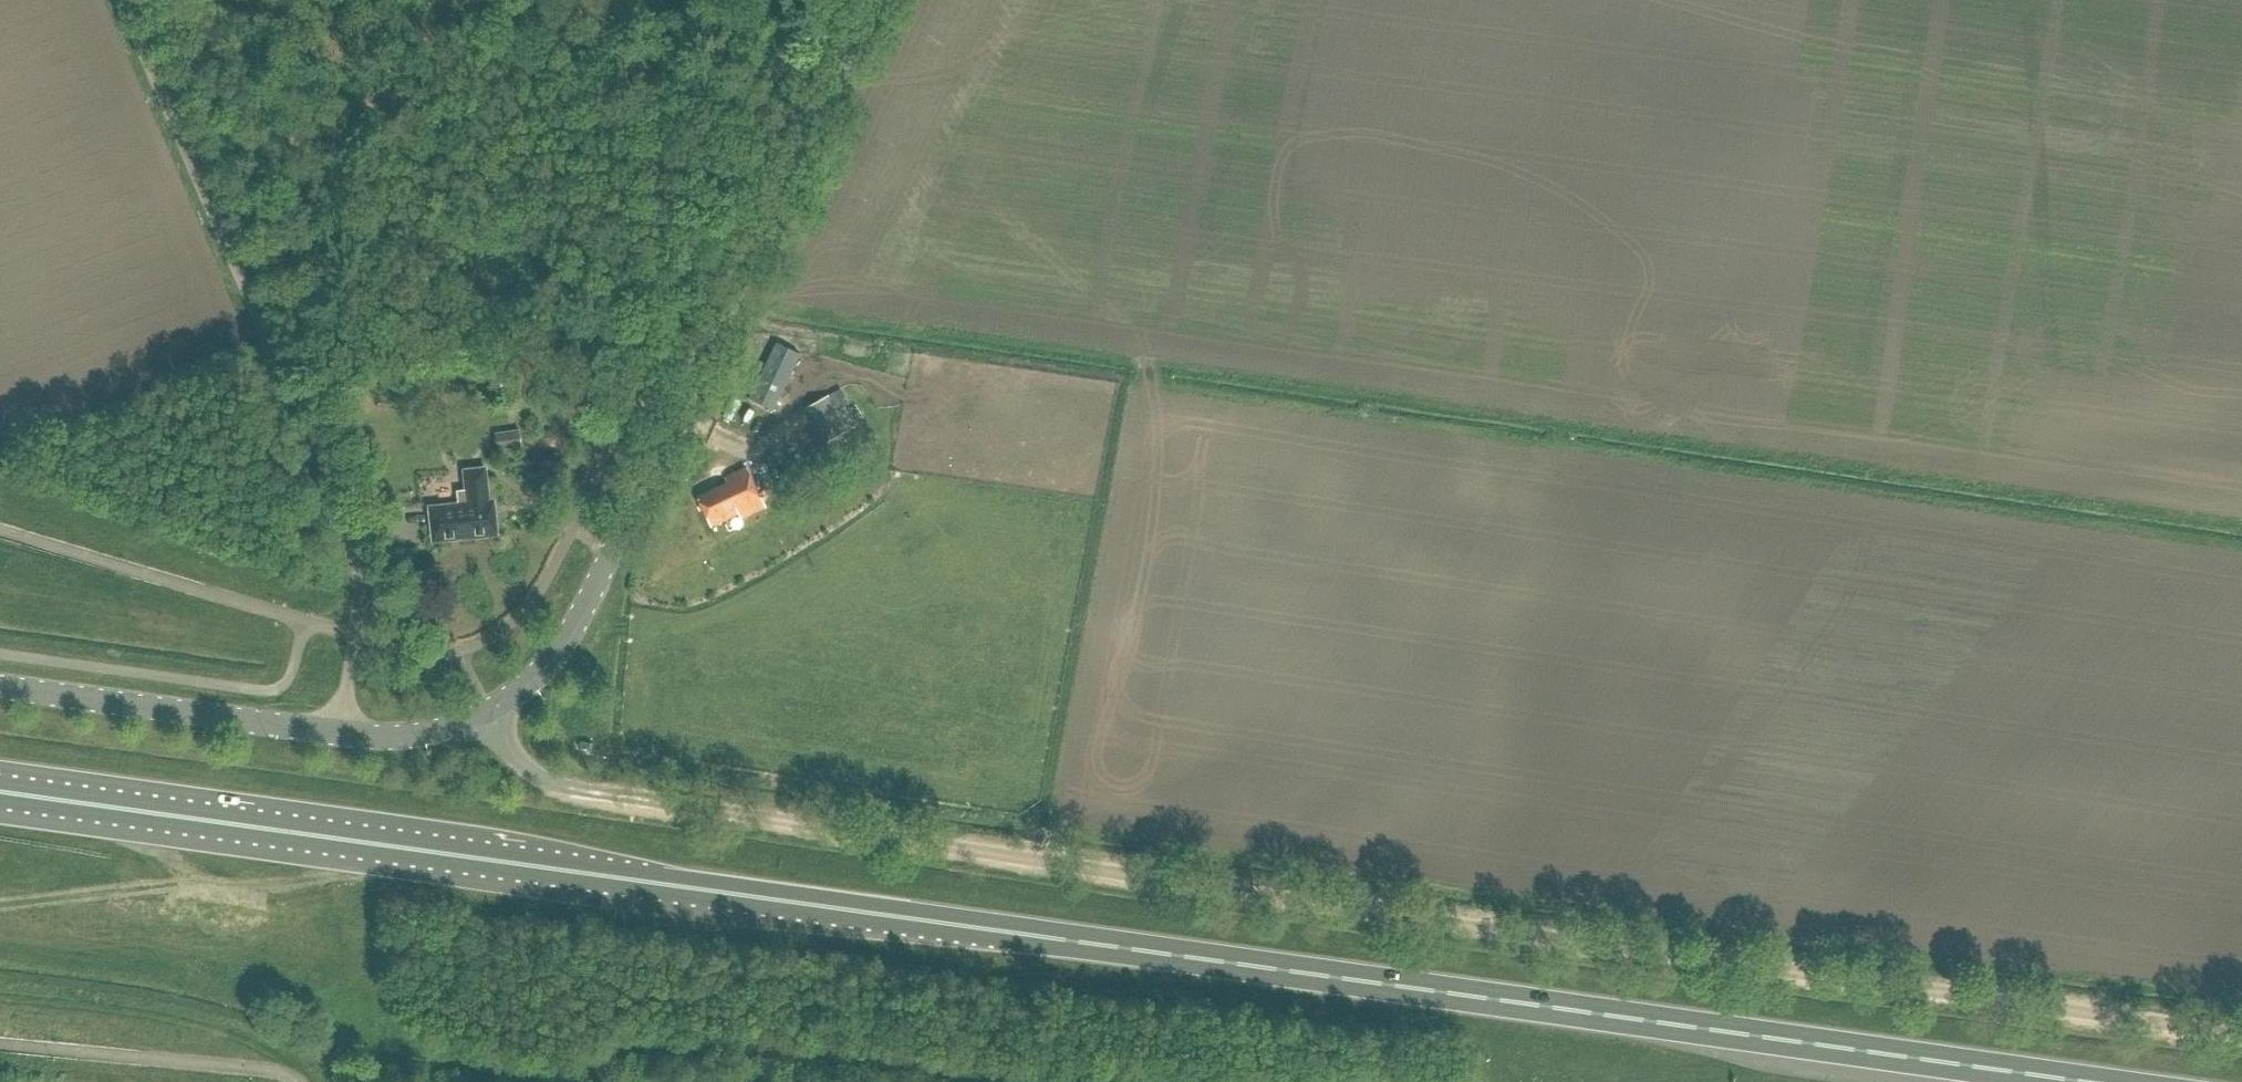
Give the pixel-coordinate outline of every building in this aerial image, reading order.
[(1028,384),(1028,366),(1014,365),(1013,384),(1028,384)] [(836,410),(828,395),(806,407),(825,442),(856,426),(845,405),(836,410)] [(763,507),(744,468),(723,479),(725,485),(697,499),(710,527),(737,514),(740,519),(763,507)] [(487,500),(484,469),(466,471),(469,503),(431,507),(434,539),(496,533),(493,500),(487,500)]
